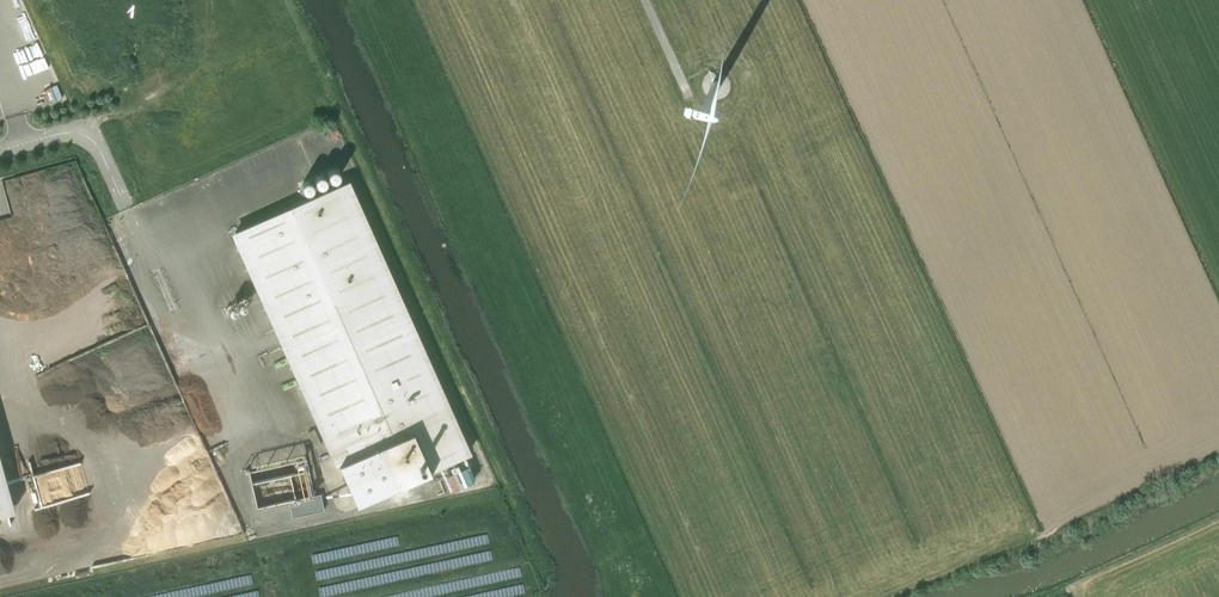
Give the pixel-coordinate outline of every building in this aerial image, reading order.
[(720,88),(721,87),(721,86),(721,85),(721,84),(720,83),(719,82),(718,81),(717,81),(716,81),(714,81),(713,82),(712,83),(712,84),(711,85),(711,86),(712,87),(712,88),(713,89),(714,90),(715,90),(716,91),(717,90),(719,90),(720,89),(720,88)] [(329,186),(331,187),(333,187),(335,187),(337,186),(338,184),(339,182),(339,180),(338,178),(337,176),(335,175),(333,175),(331,175),(329,176),(328,178),(327,179),(327,181),(327,183),(328,185),(329,186)] [(316,192),(318,192),(320,193),(322,192),(323,191),(325,190),(325,188),(325,185),(325,183),(323,182),(322,181),(319,180),(317,181),(316,182),(314,183),(314,185),(313,187),(314,189),(315,190),(316,192)] [(265,301),(356,504),(467,455),(345,182),(234,232),(265,299),(265,301)] [(303,198),(304,199),(306,199),(308,198),(310,197),(311,196),(312,194),(312,192),(311,190),(310,188),(308,187),(306,187),(304,187),(302,188),(301,189),(300,191),(300,193),(300,195),(301,196),(303,198)] [(314,430),(308,433),(315,447),(321,445),(314,430)] [(11,512),(0,473),(0,516),(11,512)]
